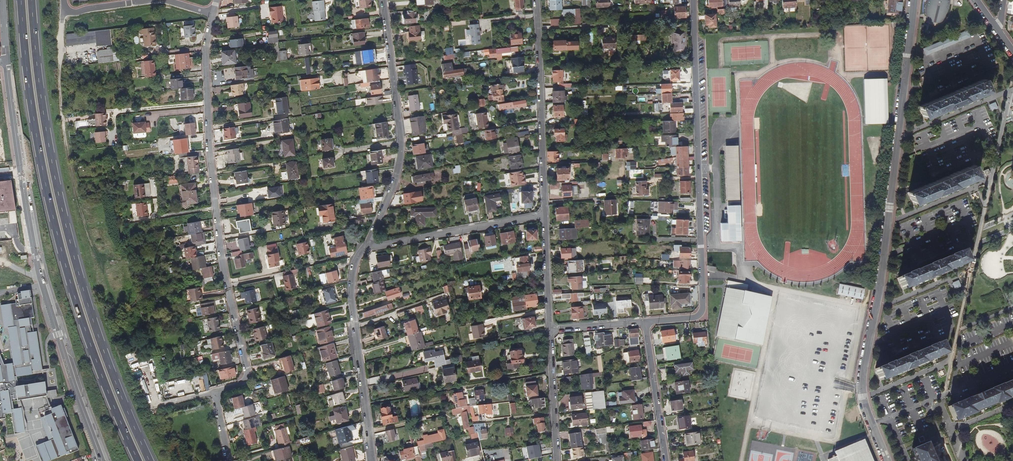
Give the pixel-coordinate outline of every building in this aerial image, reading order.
[(325,10),(324,0),(312,2),(314,11),(315,21),(326,19),(325,10)] [(369,0),(353,0),(355,9),(370,7),(369,0)] [(522,0),(511,0),(511,1),(514,0),(516,16),(524,15),(522,0)] [(560,0),(548,0),(548,10),(560,10),(560,0)] [(709,6),(711,6),(712,10),(718,9),(726,9),(726,6),(725,0),(709,0),(709,6)] [(782,9),(796,8),(796,0),(782,0),(782,9)] [(949,0),(927,0),(927,2),(926,2),(925,5),(925,8),(925,11),(925,13),(930,19),(938,20),(944,18),(946,17),(947,15),(948,12),(949,9),(950,5),(949,3),(949,0)] [(899,14),(900,4),(889,3),(888,13),(899,14)] [(282,22),(280,6),(268,8),(269,15),(271,15),(272,23),(282,22)] [(684,7),(673,8),(673,18),(685,18),(684,7)] [(571,24),(580,23),(579,9),(562,10),(563,16),(570,16),(571,24)] [(416,23),(415,11),(406,12),(406,15),(402,15),(402,24),(416,23)] [(238,27),(237,16),(235,16),(235,13),(227,14),(228,17),(226,17),(228,28),(238,27)] [(939,22),(940,21),(942,20),(943,20),(944,18),(938,20),(930,19),(925,13),(925,15),(926,16),(927,18),(928,19),(930,20),(931,21),(933,22),(935,22),(936,22),(939,22)] [(716,27),(715,15),(705,15),(706,27),(716,27)] [(368,28),(367,19),(350,21),(351,30),(368,28)] [(480,44),(479,35),(481,35),(480,31),(479,31),(478,25),(469,26),(471,45),(480,44)] [(418,26),(409,27),(410,35),(409,35),(409,40),(420,39),(419,36),(424,36),(424,32),(419,32),(418,26)] [(183,30),(184,42),(194,41),(193,29),(183,30)] [(144,49),(155,48),(154,35),(153,35),(153,32),(140,33),(140,37),(143,37),(144,49)] [(277,42),(275,32),(267,33),(267,38),(269,38),(270,43),(277,42)] [(648,40),(647,35),(634,35),(634,32),(627,33),(627,41),(648,40)] [(363,45),(362,33),(351,35),(352,46),(363,45)] [(685,51),(684,33),(672,33),(672,42),(674,42),(674,51),(685,51)] [(522,44),(520,34),(509,35),(511,46),(522,44)] [(615,48),(615,39),(610,39),(607,39),(607,37),(602,38),(602,49),(615,48)] [(229,42),(229,48),(243,46),(242,39),(229,40),(230,42),(229,42)] [(577,49),(576,42),(565,42),(565,41),(553,41),(553,49),(577,49)] [(310,54),(309,43),(297,45),(299,55),(310,54)] [(512,52),(517,51),(517,47),(493,50),(484,51),(484,53),(484,55),(490,54),(490,57),(497,57),(497,54),(501,54),(502,56),(512,55),(512,52)] [(236,63),(234,50),(222,52),(223,64),(236,63)] [(373,62),(373,58),(372,50),(360,51),(362,64),(373,62)] [(523,57),(511,59),(511,64),(512,64),(513,73),(524,72),(523,66),(522,63),(523,63),(524,63),(523,57)] [(189,74),(188,59),(179,59),(180,67),(180,74),(189,74)] [(144,80),(154,80),(153,64),(143,65),(144,80)] [(452,71),(451,64),(441,65),(443,78),(466,74),(465,69),(452,71)] [(417,85),(414,65),(403,66),(404,72),(402,72),(403,80),(406,79),(407,86),(417,85)] [(248,78),(246,66),(235,67),(237,80),(248,78)] [(377,74),(376,69),(360,71),(362,84),(364,84),(378,82),(377,77),(377,74)] [(562,84),(562,69),(552,70),(551,70),(552,75),(552,79),(554,80),(557,80),(558,88),(572,87),(572,84),(562,84)] [(678,80),(678,70),(669,70),(669,81),(678,80)] [(182,89),(181,78),(170,79),(171,90),(180,89),(182,89)] [(318,89),(317,79),(300,81),(301,91),(318,89)] [(888,124),(887,79),(864,80),(865,124),(888,124)] [(924,118),(989,91),(984,79),(919,107),(924,118)] [(380,94),(379,82),(378,82),(364,84),(365,88),(369,87),(370,95),(380,94)] [(243,90),(243,84),(230,85),(231,91),(232,91),(232,96),(242,94),(241,90),(243,90)] [(503,101),(501,91),(504,90),(503,84),(490,86),(493,100),(497,100),(498,102),(503,101)] [(671,93),(670,84),(660,84),(661,94),(671,93)] [(193,99),(192,88),(182,89),(180,89),(181,100),(193,99)] [(567,102),(567,96),(564,96),(563,91),(552,91),(552,102),(567,102)] [(671,103),(671,93),(661,94),(661,103),(669,103),(671,103)] [(418,110),(416,95),(407,97),(409,112),(418,110)] [(288,114),(286,98),(275,100),(277,115),(288,114)] [(380,105),(379,98),(366,99),(367,107),(380,105)] [(513,108),(525,106),(525,100),(498,104),(499,111),(503,110),(513,108)] [(989,105),(991,111),(998,109),(996,102),(989,105)] [(251,116),(249,103),(238,104),(239,118),(251,116)] [(681,112),(680,103),(679,103),(671,103),(669,103),(669,113),(681,112)] [(562,116),(562,105),(553,105),(553,116),(562,116)] [(106,117),(105,113),(95,114),(96,127),(107,125),(106,120),(106,117)] [(488,127),(485,113),(475,114),(475,113),(473,114),(474,123),(477,123),(478,129),(488,127)] [(454,115),(440,117),(442,132),(451,130),(451,136),(461,135),(460,129),(457,129),(454,115)] [(425,134),(422,117),(409,119),(411,136),(425,134)] [(288,133),(286,119),(272,121),(274,135),(288,133)] [(674,132),(674,121),(672,121),(662,121),(662,132),(674,132)] [(145,132),(145,122),(132,123),(133,133),(145,132)] [(195,134),(194,123),(184,124),(184,135),(195,134)] [(387,137),(385,123),(375,125),(377,139),(387,137)] [(234,127),(223,129),(224,136),(223,136),(223,141),(235,139),(234,127)] [(495,138),(494,130),(484,131),(485,140),(495,138)] [(106,142),(105,136),(108,135),(107,131),(95,133),(96,143),(106,142)] [(564,142),(563,131),(553,131),(553,137),(555,137),(556,143),(564,142)] [(676,146),(676,135),(661,135),(661,142),(665,142),(665,147),(670,147),(675,146),(676,146)] [(519,151),(516,137),(506,139),(507,143),(509,153),(512,152),(512,154),(516,153),(516,152),(519,151)] [(186,139),(172,140),(174,154),(187,153),(186,139)] [(331,150),(330,139),(320,141),(321,151),(331,150)] [(294,156),(292,140),(282,141),(284,157),(294,156)] [(423,153),(422,143),(411,145),(412,155),(423,153)] [(740,202),(737,145),(727,145),(729,202),(740,202)] [(687,157),(686,146),(676,146),(675,146),(676,156),(676,158),(687,157)] [(626,157),(625,148),(615,149),(616,158),(626,157)] [(241,162),(239,149),(225,151),(225,156),(230,155),(230,158),(229,159),(229,163),(241,162)] [(381,157),(380,151),(369,153),(371,165),(381,164),(381,157)] [(557,161),(557,151),(547,151),(547,161),(557,161)] [(431,167),(429,155),(415,157),(417,169),(431,167)] [(522,168),(520,155),(509,157),(511,170),(522,168)] [(199,172),(197,156),(187,157),(189,174),(199,172)] [(687,166),(687,161),(694,160),(694,156),(687,157),(676,158),(676,160),(676,165),(676,167),(687,166)] [(333,167),(332,158),(322,160),(323,168),(333,167)] [(295,163),(285,164),(287,172),(284,172),(285,180),(298,178),(295,163)] [(687,175),(687,166),(676,167),(676,175),(678,175),(685,175),(687,175)] [(914,204),(977,177),(972,166),(908,192),(914,204)] [(569,182),(568,167),(556,168),(557,180),(565,179),(565,182),(569,182)] [(377,181),(375,169),(365,171),(367,183),(377,181)] [(246,171),(236,172),(237,179),(238,185),(245,184),(248,183),(251,182),(250,179),(247,180),(246,171)] [(525,184),(524,178),(523,178),(521,171),(509,173),(511,186),(525,184)] [(419,181),(433,179),(432,172),(411,176),(412,182),(416,182),(417,183),(420,183),(419,181)] [(177,183),(176,176),(167,177),(168,184),(173,184),(177,183)] [(16,210),(12,180),(0,181),(0,211),(16,210)] [(645,189),(645,186),(647,186),(647,181),(636,182),(637,196),(649,195),(649,189),(645,189)] [(689,193),(689,181),(679,182),(679,193),(689,193)] [(144,196),(142,183),(132,184),(134,197),(144,196)] [(195,203),(194,184),(180,185),(182,201),(181,203),(184,206),(185,204),(195,203)] [(571,196),(571,185),(562,186),(562,196),(571,196)] [(279,196),(278,187),(267,189),(268,198),(279,196)] [(369,199),(367,187),(354,189),(356,201),(369,199)] [(415,202),(414,192),(403,194),(404,203),(415,202)] [(531,204),(531,192),(520,192),(520,203),(523,203),(523,206),(523,208),(529,208),(530,206),(530,204),(531,204)] [(478,209),(476,198),(475,198),(474,194),(464,196),(465,200),(464,200),(466,211),(478,209)] [(495,211),(493,201),(500,200),(499,194),(484,196),(487,212),(495,211)] [(370,212),(369,204),(373,204),(373,202),(380,201),(381,197),(369,199),(356,201),(355,201),(356,205),(359,205),(360,214),(370,212)] [(615,214),(614,199),(603,200),(604,214),(615,214)] [(672,209),(673,202),(671,202),(663,201),(658,201),(657,212),(672,213),(672,209)] [(147,215),(145,202),(134,203),(134,204),(131,204),(132,217),(147,215)] [(253,215),(251,203),(236,205),(237,211),(239,211),(240,217),(253,215)] [(333,221),(331,204),(316,206),(317,212),(321,212),(321,216),(318,216),(319,223),(333,221)] [(740,242),(740,222),(740,205),(728,205),(728,210),(725,210),(726,218),(728,218),(728,223),(722,223),(722,241),(733,240),(733,242),(740,242)] [(568,219),(567,206),(555,207),(556,220),(568,219)] [(435,216),(435,208),(410,209),(410,216),(415,215),(416,225),(424,225),(424,216),(435,216)] [(284,225),(283,211),(272,212),(273,227),(284,225)] [(251,232),(249,219),(235,221),(236,228),(238,228),(239,233),(251,232)] [(589,227),(588,219),(574,220),(575,228),(589,227)] [(648,235),(649,219),(636,219),(636,235),(648,235)] [(715,249),(714,219),(711,219),(711,231),(706,236),(707,244),(708,244),(708,249),(715,249)] [(671,228),(671,233),(686,234),(687,220),(675,220),(672,220),(672,224),(675,224),(675,228),(671,228)] [(201,233),(199,221),(187,223),(189,235),(190,235),(200,233),(201,233)] [(571,239),(571,228),(559,229),(560,240),(571,239)] [(536,240),(536,230),(526,230),(526,240),(536,240)] [(515,242),(513,232),(500,234),(501,244),(515,242)] [(202,242),(200,233),(190,235),(191,243),(202,242)] [(204,244),(202,233),(201,233),(200,233),(202,242),(191,243),(191,246),(193,246),(204,244)] [(495,245),(494,235),(484,236),(486,246),(495,245)] [(346,253),(342,236),(331,239),(333,248),(328,249),(330,257),(346,253)] [(250,249),(248,238),(237,240),(240,251),(250,249)] [(479,249),(478,239),(467,241),(469,251),(479,249)] [(462,258),(459,242),(455,243),(450,244),(443,245),(445,253),(451,252),(451,253),(453,253),(454,260),(462,258)] [(194,256),(193,246),(191,246),(186,247),(183,247),(184,258),(190,257),(194,256)] [(269,267),(270,268),(279,266),(278,261),(279,261),(276,247),(267,249),(268,255),(266,255),(267,260),(268,260),(269,263),(268,265),(269,267)] [(430,260),(429,255),(429,253),(430,253),(429,248),(418,250),(420,263),(430,260)] [(574,257),(573,248),(560,248),(561,258),(574,257)] [(689,258),(689,248),(680,248),(679,248),(679,251),(679,258),(689,258)] [(254,259),(253,253),(241,255),(240,251),(230,253),(231,257),(237,256),(238,258),(234,259),(236,269),(245,267),(244,260),(254,259)] [(732,261),(732,252),(718,252),(718,262),(732,261)] [(903,290),(968,263),(963,252),(898,278),(903,290)] [(205,267),(203,255),(194,256),(190,257),(192,270),(201,268),(205,267)] [(389,265),(388,255),(376,257),(378,267),(389,265)] [(529,270),(527,256),(514,258),(515,265),(513,266),(513,271),(517,270),(517,272),(529,270)] [(582,271),(581,260),(568,261),(569,272),(582,271)] [(689,269),(689,261),(680,261),(680,269),(689,269)] [(212,277),(211,266),(205,267),(201,268),(203,278),(212,277)] [(286,284),(287,290),(295,288),(292,273),(292,270),(291,271),(283,272),(284,276),(285,280),(283,280),(284,285),(286,284)] [(338,281),(336,274),(338,274),(337,270),(325,273),(327,283),(338,281)] [(390,278),(389,273),(387,274),(386,270),(372,272),(374,282),(382,280),(390,278)] [(688,283),(688,277),(689,277),(689,272),(678,272),(678,283),(688,283)] [(587,287),(586,280),(581,281),(581,276),(568,277),(568,283),(571,282),(572,288),(587,287)] [(213,288),(211,278),(204,279),(205,288),(206,289),(213,288)] [(384,291),(382,280),(374,282),(372,283),(374,294),(384,291)] [(761,345),(771,297),(746,292),(747,284),(727,280),(716,337),(761,345)] [(952,283),(955,290),(961,287),(959,281),(952,283)] [(863,300),(865,290),(840,285),(838,295),(863,300)] [(339,302),(335,286),(323,289),(327,304),(339,302)] [(480,297),(478,287),(465,289),(466,294),(467,294),(468,299),(480,297)] [(199,296),(198,288),(187,289),(189,302),(201,300),(200,295),(199,296)] [(400,296),(398,288),(391,290),(392,292),(385,295),(386,300),(400,296)] [(239,292),(241,299),(245,298),(246,303),(258,301),(256,293),(253,294),(252,289),(239,292)] [(13,366),(12,366),(12,364),(4,365),(0,356),(0,419),(6,419),(5,414),(11,413),(14,434),(25,433),(21,408),(13,409),(12,401),(42,397),(46,396),(45,391),(44,382),(18,386),(17,377),(32,374),(31,371),(42,370),(36,332),(33,332),(28,333),(27,326),(33,325),(32,318),(34,318),(30,290),(14,293),(15,300),(12,300),(13,304),(14,315),(12,315),(14,327),(8,328),(13,366)] [(537,305),(536,296),(543,295),(543,291),(535,292),(536,294),(524,296),(512,298),(513,310),(526,308),(526,307),(537,305)] [(689,303),(689,293),(670,295),(671,305),(672,305),(672,309),(681,308),(681,304),(689,303)] [(666,303),(666,298),(662,298),(662,295),(647,296),(647,294),(644,294),(644,301),(648,301),(648,306),(649,309),(663,308),(663,303),(666,303)] [(446,311),(449,310),(446,300),(432,305),(435,314),(437,314),(437,316),(447,313),(446,311)] [(630,300),(616,301),(617,313),(623,312),(623,307),(630,307),(630,300)] [(215,313),(214,306),(215,306),(214,301),(201,304),(203,315),(215,313)] [(607,303),(592,304),(593,315),(598,315),(598,314),(601,313),(608,313),(607,303)] [(14,315),(13,304),(0,306),(4,328),(8,328),(14,327),(12,315),(14,315)] [(382,312),(392,308),(391,304),(362,313),(363,317),(375,314),(382,312)] [(584,317),(583,306),(571,307),(572,318),(584,317)] [(260,320),(257,307),(246,310),(247,315),(249,315),(249,318),(248,318),(249,323),(260,320)] [(327,309),(314,313),(317,325),(318,326),(331,322),(327,309)] [(219,330),(217,317),(207,319),(209,332),(219,330)] [(530,328),(535,326),(533,317),(522,320),(525,330),(531,329),(530,328)] [(419,332),(415,320),(404,323),(408,335),(419,332)] [(484,337),(482,324),(471,327),(473,339),(484,337)] [(265,339),(262,326),(251,329),(253,337),(252,337),(253,342),(265,339)] [(333,340),(329,326),(316,329),(320,343),(333,340)] [(387,338),(383,327),(374,329),(378,341),(387,338)] [(638,345),(637,329),(628,330),(630,346),(633,345),(637,345),(638,345)] [(675,341),(673,330),(661,333),(662,343),(675,341)] [(424,344),(420,332),(419,332),(408,335),(408,336),(412,350),(424,347),(424,344)] [(597,335),(595,335),(596,350),(599,349),(599,346),(611,345),(611,336),(603,336),(603,333),(597,334),(597,335)] [(707,342),(706,333),(695,334),(696,343),(699,343),(700,348),(706,347),(705,342),(707,342)] [(226,347),(224,335),(213,337),(215,349),(226,347)] [(574,355),(571,339),(562,340),(563,345),(562,345),(563,352),(562,352),(562,357),(574,355)] [(272,356),(269,342),(258,345),(261,358),(272,356)] [(881,381),(945,354),(940,342),(875,369),(881,381)] [(320,362),(336,358),(332,344),(316,348),(320,362)] [(680,358),(678,346),(666,348),(668,360),(680,358)] [(231,363),(228,351),(210,355),(212,362),(219,361),(220,365),(231,363)] [(445,361),(442,351),(435,353),(434,351),(424,353),(426,362),(434,360),(436,368),(441,367),(451,365),(450,360),(445,361)] [(639,361),(638,351),(633,352),(627,353),(629,363),(639,361)] [(523,364),(522,358),(521,358),(520,352),(509,353),(510,365),(507,365),(507,370),(519,369),(519,364),(523,364)] [(291,371),(287,356),(278,358),(282,373),(291,371)] [(472,363),(466,364),(467,374),(480,372),(478,358),(472,359),(472,363)] [(577,372),(576,359),(562,361),(563,374),(577,372)] [(338,375),(335,361),(322,365),(326,378),(338,375)] [(441,367),(444,382),(456,380),(453,364),(451,365),(441,367)] [(692,371),(691,364),(675,366),(676,373),(681,373),(681,377),(688,376),(687,372),(692,371)] [(235,375),(233,366),(218,370),(220,379),(235,375)] [(641,380),(640,367),(631,368),(632,381),(641,380)] [(198,380),(201,391),(204,390),(202,379),(203,379),(202,374),(188,377),(189,379),(191,378),(191,379),(199,377),(200,380),(198,380)] [(592,388),(590,374),(580,375),(582,389),(592,388)] [(285,391),(281,377),(267,381),(271,395),(285,391)] [(344,387),(341,378),(326,382),(327,386),(332,385),(333,390),(344,387)] [(418,379),(403,382),(404,386),(401,387),(402,393),(421,389),(420,383),(419,383),(418,379)] [(1012,395),(1012,379),(948,407),(953,420),(1012,395)] [(689,392),(687,381),(674,383),(675,387),(678,387),(679,394),(689,392)] [(538,395),(538,391),(536,391),(535,382),(532,382),(525,383),(527,400),(529,400),(537,399),(537,395),(538,395)] [(56,390),(45,391),(46,396),(42,397),(42,399),(56,397),(56,390)] [(484,401),(482,390),(474,392),(476,402),(484,401)] [(605,402),(604,391),(591,392),(585,393),(587,411),(589,411),(593,410),(594,410),(606,409),(606,406),(605,402)] [(635,401),(634,391),(624,392),(625,397),(620,397),(620,402),(625,401),(625,402),(635,401)] [(344,403),(341,392),(331,395),(332,399),(327,401),(329,407),(344,403)] [(244,406),(240,394),(231,397),(234,409),(241,407),(244,406)] [(467,399),(467,396),(461,397),(461,394),(453,395),(456,409),(469,406),(467,399)] [(582,408),(581,397),(570,398),(571,409),(582,408)] [(541,407),(540,398),(537,399),(529,400),(529,406),(534,405),(534,408),(541,407)] [(476,407),(474,399),(467,399),(469,406),(469,408),(472,407),(476,407)] [(418,412),(415,400),(410,402),(413,414),(418,412)] [(683,410),(681,400),(670,402),(672,412),(683,410)] [(643,419),(641,404),(637,405),(633,405),(631,406),(633,420),(643,419)] [(78,450),(66,418),(67,417),(64,409),(62,409),(61,405),(55,407),(54,405),(48,408),(50,414),(56,430),(50,432),(53,440),(36,447),(41,460),(52,460),(78,450)] [(203,413),(201,405),(190,407),(190,406),(185,407),(186,412),(187,411),(188,417),(203,413)] [(469,408),(469,406),(456,409),(451,410),(452,415),(460,413),(461,416),(463,424),(464,429),(467,428),(468,435),(472,434),(474,434),(472,427),(469,427),(466,413),(470,412),(469,408)] [(398,422),(396,416),(391,417),(389,407),(380,409),(381,415),(380,415),(381,416),(380,416),(382,426),(398,422)] [(474,418),(472,407),(469,408),(470,412),(472,422),(478,421),(477,418),(474,418)] [(168,421),(166,417),(165,417),(161,408),(154,410),(159,424),(165,423),(168,422),(167,422),(168,421)] [(244,417),(254,414),(253,408),(242,411),(244,417)] [(347,420),(344,409),(338,410),(333,411),(336,423),(347,420)] [(187,417),(186,412),(184,412),(183,410),(180,411),(181,413),(177,414),(178,419),(182,418),(187,417)] [(177,419),(177,415),(176,411),(166,413),(168,420),(177,419)] [(36,447),(53,440),(50,432),(56,430),(50,414),(40,418),(49,441),(35,446),(40,460),(41,460),(36,447)] [(587,425),(586,414),(572,416),(573,425),(582,424),(582,426),(587,425)] [(259,426),(256,417),(241,421),(243,430),(252,428),(259,426)] [(689,428),(687,417),(675,419),(677,426),(678,425),(679,430),(689,428)] [(289,445),(284,424),(281,425),(282,428),(275,430),(274,431),(279,448),(289,445)] [(487,438),(485,424),(472,426),(472,427),(474,434),(477,433),(478,437),(479,440),(483,440),(483,438),(487,438)] [(351,441),(348,431),(355,429),(354,425),(334,430),(338,444),(351,441)] [(642,431),(641,426),(629,427),(630,437),(642,436),(642,438),(647,437),(646,430),(642,431)] [(513,432),(512,427),(505,428),(506,437),(513,436),(513,432)] [(257,443),(252,428),(243,430),(242,430),(247,446),(257,443)] [(394,438),(392,430),(384,432),(385,437),(386,437),(387,443),(393,442),(392,439),(394,438)] [(445,440),(442,430),(436,431),(437,435),(426,437),(426,436),(422,437),(423,442),(420,443),(420,446),(424,445),(432,443),(445,440)] [(581,448),(578,433),(568,434),(571,449),(581,448)] [(599,434),(600,445),(605,444),(608,443),(607,433),(606,434),(599,434)] [(700,444),(698,433),(685,435),(687,446),(700,444)] [(654,449),(653,439),(640,441),(642,451),(654,449)] [(864,440),(835,451),(836,456),(828,459),(828,460),(872,460),(864,440)] [(479,455),(476,443),(465,446),(467,457),(479,455)] [(924,444),(913,449),(918,460),(931,460),(924,444)] [(292,457),(289,445),(279,448),(273,450),(277,460),(280,460),(290,457),(292,457)] [(541,457),(538,445),(526,447),(529,460),(541,457)] [(351,446),(340,449),(343,460),(351,460),(355,460),(351,446)] [(402,452),(398,453),(400,460),(426,455),(424,449),(424,446),(402,451),(402,452)] [(583,457),(582,448),(581,448),(571,449),(573,458),(583,457)] [(452,451),(438,454),(440,460),(455,460),(452,451)] [(655,452),(645,454),(646,460),(657,460),(655,452)] [(693,452),(683,453),(684,459),(679,460),(694,460),(693,452)]
